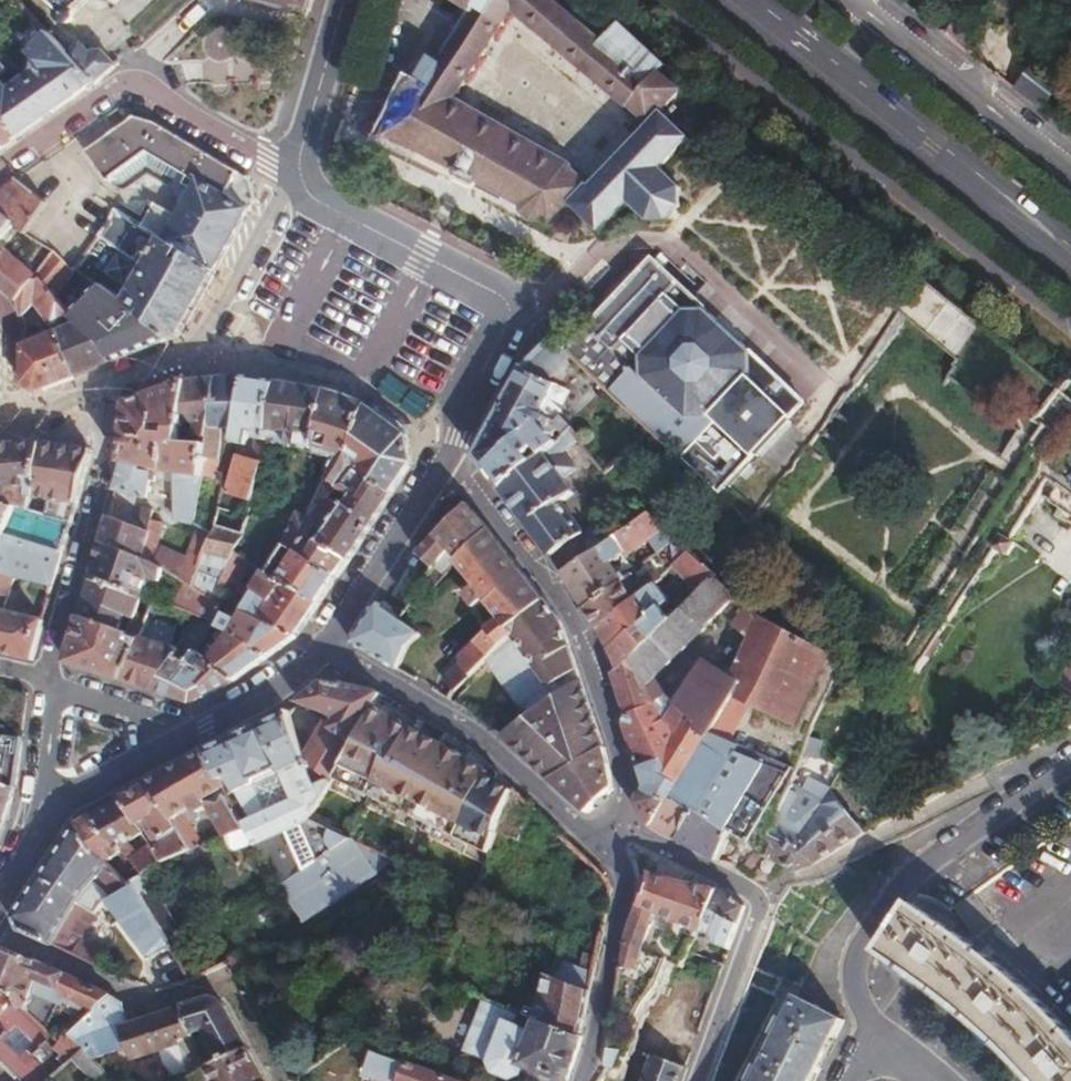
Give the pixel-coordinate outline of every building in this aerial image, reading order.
[(62,9),(58,20),(62,23),(68,24),(76,17),(74,13),(88,0),(52,0),(62,9)] [(305,16),(310,0),(252,0),(305,16)] [(571,13),(555,0),(450,0),(470,12),(437,63),(428,58),(415,82),(405,89),(385,137),(417,149),(466,177),(521,207),(522,215),(532,223),(544,220),(549,226),(570,205),(600,232),(627,202),(647,223),(666,223),(683,207),(682,190),(661,168),(689,140),(664,113),(682,89),(658,70),(664,63),(621,22),(610,31),(581,6),(571,13)] [(970,3),(946,34),(972,55),(997,24),(970,3)] [(31,49),(39,57),(39,65),(13,87),(4,77),(0,81),(0,97),(28,130),(42,121),(75,98),(94,85),(70,57),(49,32),(31,49)] [(83,44),(70,57),(94,85),(118,64),(108,53),(92,55),(83,44)] [(4,77),(15,68),(0,51),(0,81),(4,77)] [(1038,64),(1016,89),(1045,114),(1067,88),(1038,64)] [(7,145),(28,130),(0,97),(0,150),(7,145)] [(132,118),(85,151),(106,180),(144,155),(196,185),(177,218),(154,205),(142,224),(215,272),(230,247),(255,201),(248,178),(153,122),(132,118)] [(17,179),(45,201),(59,190),(40,162),(28,171),(17,179)] [(17,179),(2,191),(0,193),(0,213),(24,229),(45,201),(17,179)] [(105,231),(71,266),(73,267),(83,275),(110,249),(107,243),(111,240),(128,251),(112,277),(132,289),(124,304),(135,311),(133,315),(166,340),(178,335),(197,304),(215,272),(142,224),(117,209),(105,231)] [(0,213),(0,288),(16,301),(34,275),(51,251),(24,229),(0,213)] [(51,251),(34,275),(112,362),(131,354),(166,340),(133,315),(135,311),(124,304),(98,285),(91,290),(84,283),(76,293),(63,282),(73,267),(71,266),(51,251)] [(593,328),(572,354),(594,375),(726,499),(812,409),(760,356),(752,356),(750,354),(754,350),(718,318),(715,322),(713,320),(712,312),(659,263),(593,328)] [(34,275),(16,301),(18,308),(20,316),(32,306),(53,328),(53,335),(23,345),(23,357),(24,384),(26,386),(35,393),(69,379),(112,362),(34,275)] [(544,352),(526,371),(549,381),(570,355),(553,341),(544,352)] [(549,381),(526,371),(521,369),(501,407),(476,456),(502,489),(576,426),(563,408),(594,375),(572,354),(570,355),(549,381)] [(207,447),(217,379),(200,379),(186,380),(180,443),(207,447)] [(200,493),(190,527),(193,529),(210,535),(217,516),(208,512),(211,484),(217,484),(223,442),(233,444),(245,379),(229,379),(217,379),(207,447),(200,493)] [(259,381),(245,379),(233,444),(246,445),(250,429),(256,429),(250,458),(238,455),(230,494),(243,498),(241,507),(247,508),(263,446),(275,383),(259,381)] [(175,523),(190,527),(200,493),(207,447),(180,443),(186,380),(148,396),(127,406),(123,460),(114,491),(148,500),(152,484),(157,486),(158,480),(153,478),(155,471),(176,478),(175,523)] [(1026,462),(1044,476),(1070,499),(1070,382),(1067,382),(1059,392),(1039,419),(1045,424),(1028,449),(1033,453),(1026,462)] [(296,387),(275,383),(263,446),(297,452),(326,393),(296,387)] [(344,400),(326,393),(297,452),(335,462),(333,479),(307,520),(296,512),(275,543),(300,557),(320,525),(332,533),(352,501),(345,497),(339,493),(354,469),(347,466),(366,407),(344,400)] [(383,420),(366,407),(347,466),(354,469),(339,493),(345,497),(353,484),(360,489),(352,501),(332,533),(325,545),(352,561),(383,510),(412,463),(407,436),(383,420)] [(576,426),(502,489),(521,515),(551,555),(562,574),(629,529),(617,511),(590,534),(567,500),(578,491),(567,476),(578,465),(569,452),(585,437),(576,426)] [(41,445),(16,447),(0,448),(0,505),(17,509),(30,512),(41,445)] [(55,447),(41,445),(30,512),(17,509),(6,537),(63,556),(93,452),(82,450),(55,447)] [(397,566),(416,580),(422,574),(434,561),(427,553),(441,537),(467,506),(450,485),(422,529),(397,566)] [(6,537),(17,509),(0,505),(0,535),(6,537)] [(422,574),(416,580),(424,587),(457,561),(490,534),(478,518),(467,506),(441,537),(455,553),(426,577),(422,574)] [(217,516),(210,535),(234,541),(239,531),(245,517),(221,508),(217,516)] [(108,515),(100,540),(164,566),(182,575),(191,581),(193,576),(210,535),(193,529),(184,561),(155,549),(161,525),(153,522),(155,513),(147,510),(141,524),(151,527),(148,534),(108,515)] [(629,529),(562,574),(574,594),(584,609),(628,577),(625,573),(619,576),(610,564),(617,561),(618,564),(656,541),(662,551),(680,537),(656,510),(629,529)] [(239,531),(234,541),(242,544),(246,534),(239,531)] [(513,628),(545,600),(518,567),(490,534),(457,561),(476,584),(467,592),(477,603),(486,596),(503,616),(465,654),(476,668),(489,658),(516,631),(513,628)] [(193,576),(210,585),(226,557),(234,541),(210,535),(193,576)] [(63,556),(6,537),(0,555),(0,654),(7,655),(33,661),(43,622),(3,611),(14,578),(52,589),(63,556)] [(1014,546),(1001,537),(993,550),(1006,558),(1014,546)] [(96,557),(90,578),(142,589),(147,575),(159,581),(164,566),(100,540),(96,557)] [(336,578),(277,545),(259,573),(319,604),(328,591),(336,578)] [(694,554),(675,567),(692,591),(685,597),(689,603),(716,579),(694,554)] [(243,565),(226,557),(210,585),(216,589),(229,597),(252,611),(296,637),(308,620),(319,604),(259,573),(248,597),(232,588),(243,565)] [(628,577),(584,609),(588,616),(596,628),(654,584),(663,578),(650,560),(628,577)] [(86,591),(81,611),(141,630),(154,595),(142,589),(90,578),(86,591)] [(670,621),(613,672),(612,683),(627,713),(625,723),(635,751),(641,770),(685,733),(716,746),(735,711),(780,735),(821,663),(742,614),(688,670),(675,693),(661,687),(651,668),(731,596),(716,579),(670,621)] [(654,584),(596,628),(604,640),(609,647),(613,672),(670,621),(660,608),(668,603),(654,584)] [(220,616),(229,597),(216,589),(214,594),(209,605),(219,609),(211,626),(203,622),(194,648),(235,682),(264,661),(294,639),(296,637),(252,611),(238,627),(220,616)] [(207,590),(194,613),(205,617),(203,622),(211,626),(219,609),(209,605),(214,594),(207,590)] [(545,600),(513,628),(516,631),(489,658),(529,712),(581,678),(561,621),(545,600)] [(425,630),(379,601),(365,621),(351,641),(397,668),(410,646),(426,635),(425,630)] [(122,680),(141,630),(81,611),(69,662),(93,670),(122,680)] [(157,691),(176,645),(141,630),(122,680),(138,685),(157,691)] [(184,639),(176,645),(157,691),(192,702),(213,692),(235,682),(194,648),(184,639)] [(469,673),(460,663),(443,679),(451,689),(469,673)] [(1070,695),(1070,669),(1059,687),(1070,695)] [(581,678),(529,712),(499,732),(524,755),(592,712),(581,678)] [(334,716),(324,728),(351,744),(371,706),(377,693),(326,680),(309,694),(303,698),(334,716)] [(411,726),(371,706),(351,744),(317,814),(314,819),(395,860),(472,900),(498,830),(513,792),(488,776),(490,773),(411,726)] [(208,753),(261,845),(300,823),(317,814),(351,744),(324,728),(304,755),(285,712),(231,741),(208,753)] [(533,763),(550,779),(604,748),(592,712),(524,755),(533,763)] [(806,720),(790,760),(796,763),(798,759),(801,760),(806,747),(809,748),(818,724),(806,720)] [(716,746),(685,733),(641,770),(644,779),(648,790),(668,802),(673,796),(697,812),(731,835),(757,853),(783,780),(785,776),(716,746)] [(0,736),(0,781),(15,788),(18,760),(21,741),(0,736)] [(247,822),(208,753),(205,748),(173,767),(156,778),(196,851),(210,844),(196,819),(205,813),(205,809),(214,803),(230,832),(247,822)] [(550,779),(587,813),(613,791),(604,748),(550,779)] [(145,784),(130,793),(152,830),(158,840),(168,857),(196,851),(156,778),(145,784)] [(783,780),(757,853),(775,861),(800,871),(823,861),(869,834),(834,781),(827,798),(783,780)] [(6,823),(15,788),(0,781),(0,834),(6,823)] [(534,807),(514,789),(513,792),(498,830),(519,837),(534,807)] [(668,802),(648,790),(638,795),(637,807),(638,810),(640,815),(653,828),(668,802)] [(115,802),(102,809),(134,849),(143,859),(152,870),(168,857),(158,840),(144,849),(137,838),(152,830),(130,793),(115,802)] [(668,802),(653,828),(663,833),(678,841),(697,812),(673,796),(668,802)] [(90,816),(77,824),(111,862),(134,849),(102,809),(90,816)] [(697,812),(678,841),(702,852),(719,860),(731,835),(697,812)] [(314,819),(317,814),(300,823),(315,855),(314,859),(280,880),(304,921),(395,860),(314,819)] [(13,917),(20,931),(69,953),(106,898),(112,901),(120,890),(122,892),(144,936),(163,927),(140,881),(132,886),(119,871),(111,862),(77,824),(34,887),(13,917)] [(143,859),(119,871),(132,886),(140,881),(152,870),(143,859)] [(706,929),(720,890),(667,879),(650,876),(625,946),(621,971),(642,975),(644,952),(659,913),(706,929)] [(706,929),(703,937),(730,950),(741,920),(746,907),(720,890),(706,929)] [(1063,1023),(1048,1008),(1029,989),(1011,972),(995,957),(977,942),(951,922),(932,909),(917,899),(884,944),(902,957),(922,971),(939,984),(957,998),(971,1010),(987,1028),(1005,1046),(1021,1063),(1036,1078),(1038,1080),(1070,1080),(1070,1032),(1063,1023)] [(240,911),(229,917),(239,937),(250,931),(240,911)] [(23,1015),(43,1032),(56,1004),(62,1007),(65,999),(94,1013),(112,996),(61,973),(0,945),(0,996),(23,1015)] [(243,952),(231,963),(237,975),(251,967),(243,952)] [(556,964),(550,975),(592,992),(595,979),(556,964)] [(592,992),(550,975),(540,971),(540,983),(537,996),(533,1006),(522,1002),(519,1010),(528,1013),(527,1016),(582,1037),(587,1013),(592,992)] [(23,1015),(0,996),(0,1040),(23,1015)] [(94,1013),(66,1037),(84,1056),(108,1033),(120,1030),(130,1060),(192,1039),(191,1036),(183,1008),(164,1014),(130,1025),(121,1001),(112,996),(94,1013)] [(183,1008),(191,1036),(202,1033),(218,1064),(248,1050),(221,1002),(214,998),(205,1001),(183,1008)] [(845,1021),(797,998),(787,1020),(780,1017),(777,1026),(773,1035),(777,1037),(761,1069),(756,1067),(752,1075),(749,1080),(816,1080),(845,1021)] [(582,1037),(527,1016),(487,999),(467,1047),(494,1059),(498,1069),(514,1075),(525,1071),(528,1064),(567,1080),(571,1080),(586,1040),(582,1037)] [(19,1080),(50,1080),(84,1056),(66,1037),(19,1080)] [(248,1050),(218,1064),(208,1068),(214,1080),(264,1080),(251,1056),(248,1050)] [(624,1056),(609,1053),(607,1068),(618,1071),(624,1056)] [(642,1080),(680,1080),(686,1066),(652,1053),(642,1080)] [(369,1078),(379,1080),(464,1080),(376,1056),(369,1078)]
